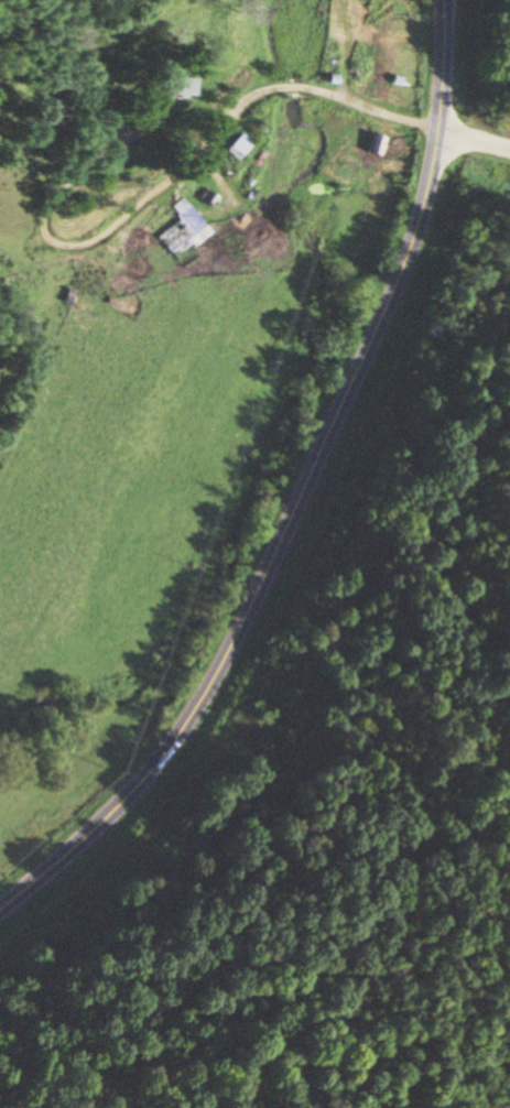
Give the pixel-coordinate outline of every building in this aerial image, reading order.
[(185,79),(140,79),(140,106),(185,106),(185,79)] [(221,153),(234,163),(248,146),(234,135),(221,153)] [(207,235),(181,199),(168,208),(178,222),(157,237),(173,259),(207,235)]
